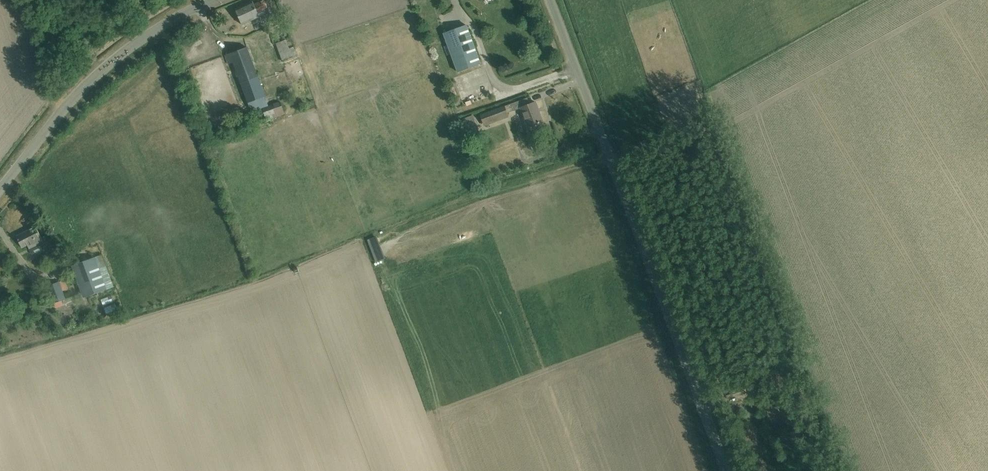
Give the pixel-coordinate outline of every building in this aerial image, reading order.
[(236,10),(242,25),(266,14),(264,11),(265,10),(264,9),(267,8),(264,1),(254,5),(253,2),(236,10)] [(444,34),(457,72),(481,64),(467,26),(444,34)] [(285,40),(276,44),(282,60),(297,55),(294,45),(288,47),(285,40)] [(258,77),(247,48),(225,56),(228,65),(233,63),(240,84),(250,113),(263,108),(267,120),(285,114),(280,102),(268,107),(258,77)] [(510,104),(513,111),(521,109),(528,128),(543,122),(535,102),(530,104),(527,98),(510,104)] [(480,116),(483,124),(508,115),(505,106),(480,116)] [(473,115),(463,119),(470,139),(480,135),(473,115)] [(28,245),(29,249),(33,255),(46,248),(46,247),(52,244),(47,235),(41,237),(36,226),(16,236),(22,248),(28,245)] [(375,235),(368,238),(376,262),(384,259),(375,235)] [(113,287),(102,255),(73,266),(84,298),(113,287)] [(60,293),(70,292),(69,280),(59,280),(60,293)] [(114,296),(106,298),(109,313),(117,311),(114,296)]
